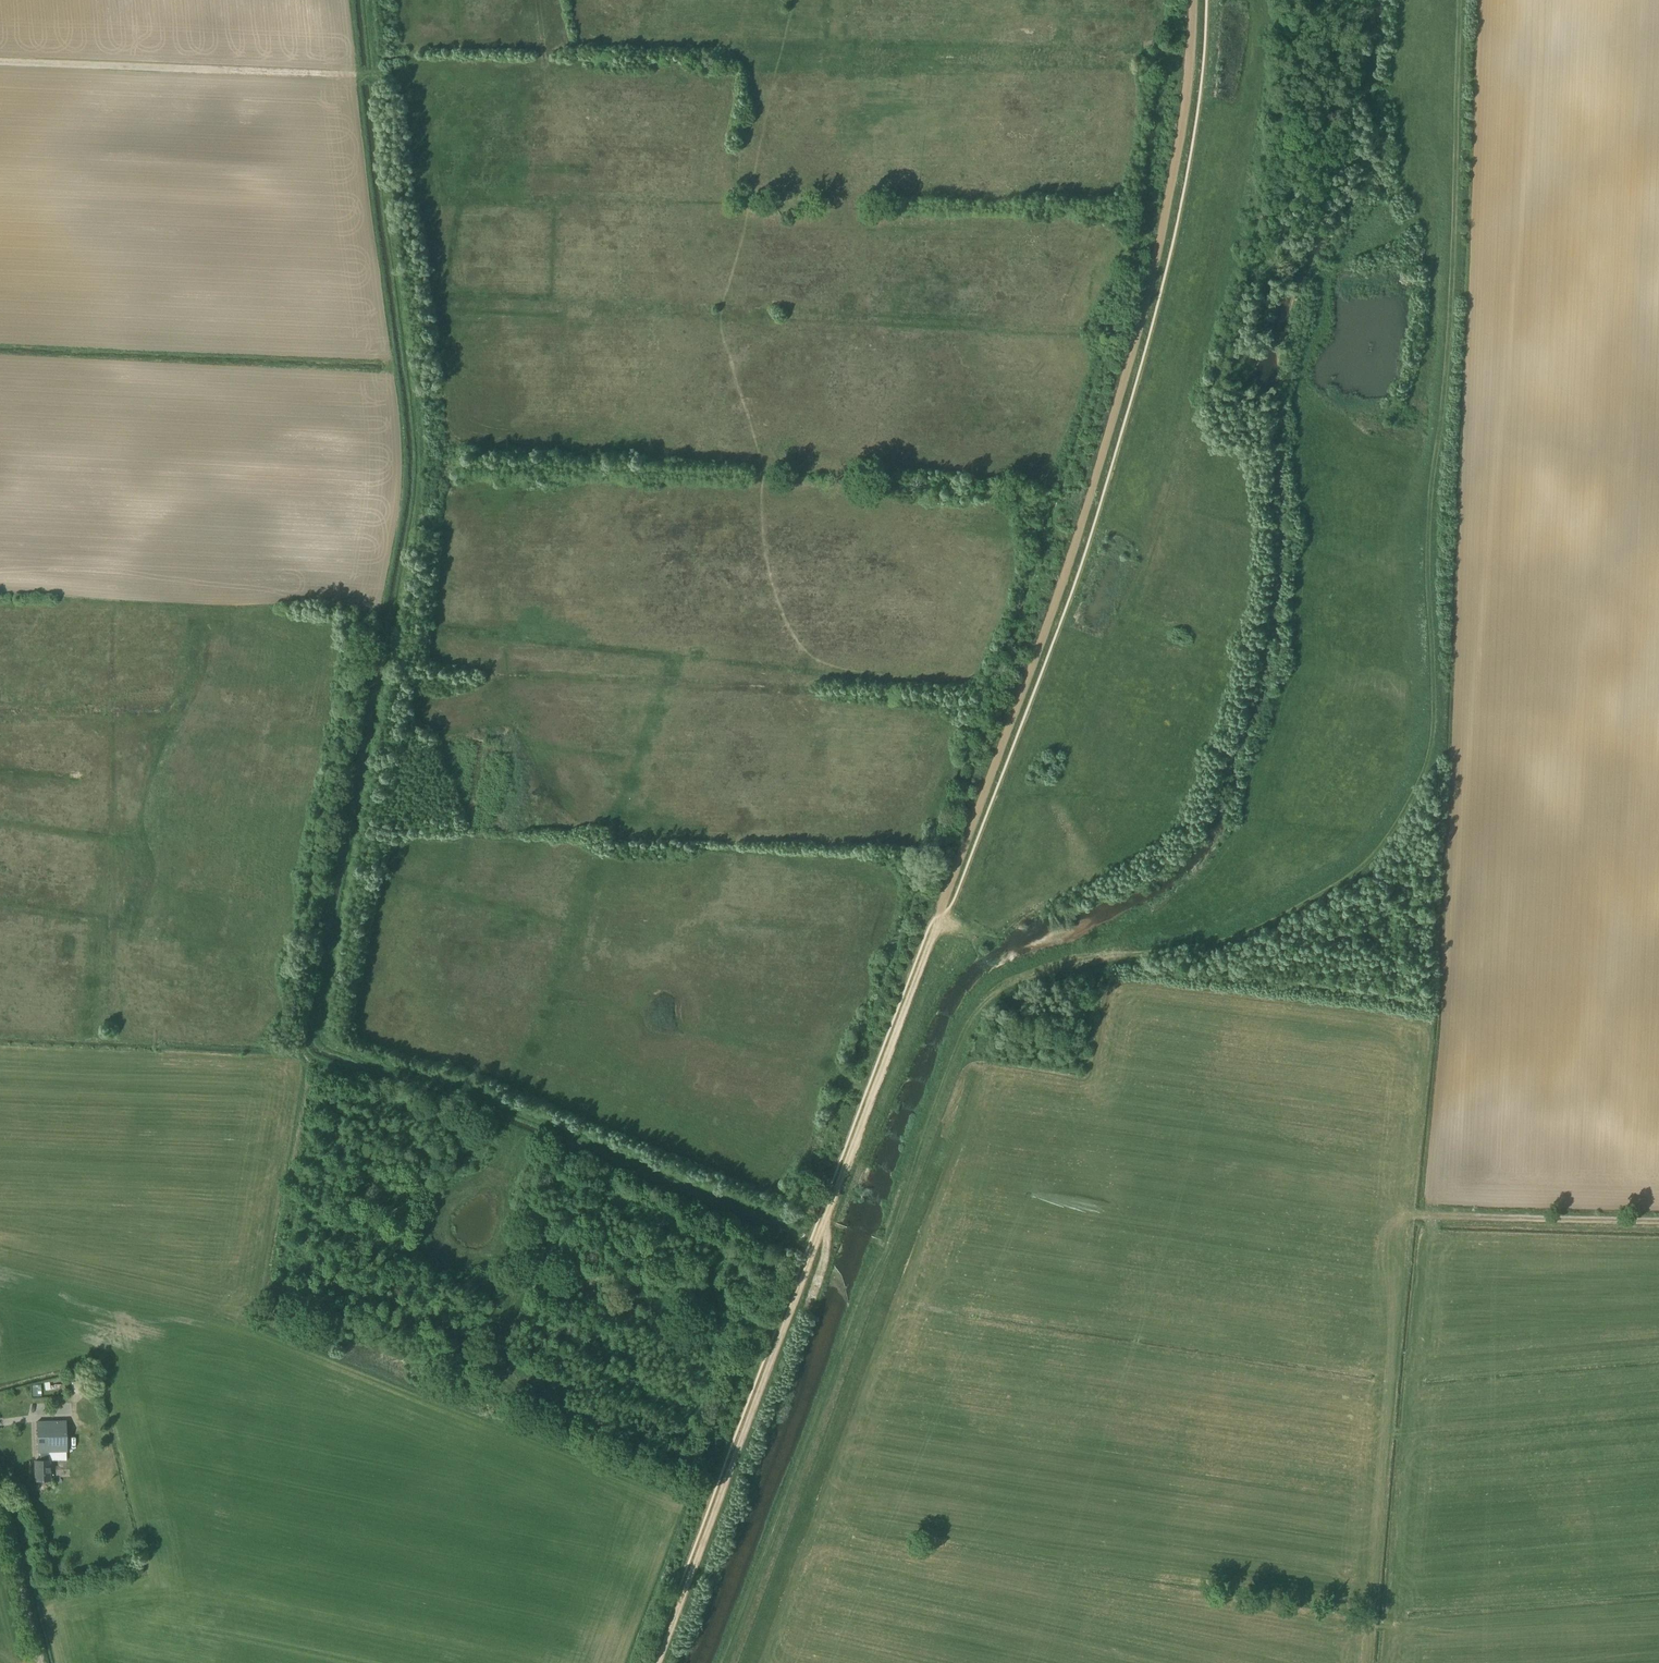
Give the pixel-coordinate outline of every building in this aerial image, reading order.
[(41,1461),(35,1461),(36,1481),(51,1480),(50,1460),(49,1460),(49,1452),(67,1451),(66,1421),(38,1421),(38,1452),(40,1452),(41,1461)]
